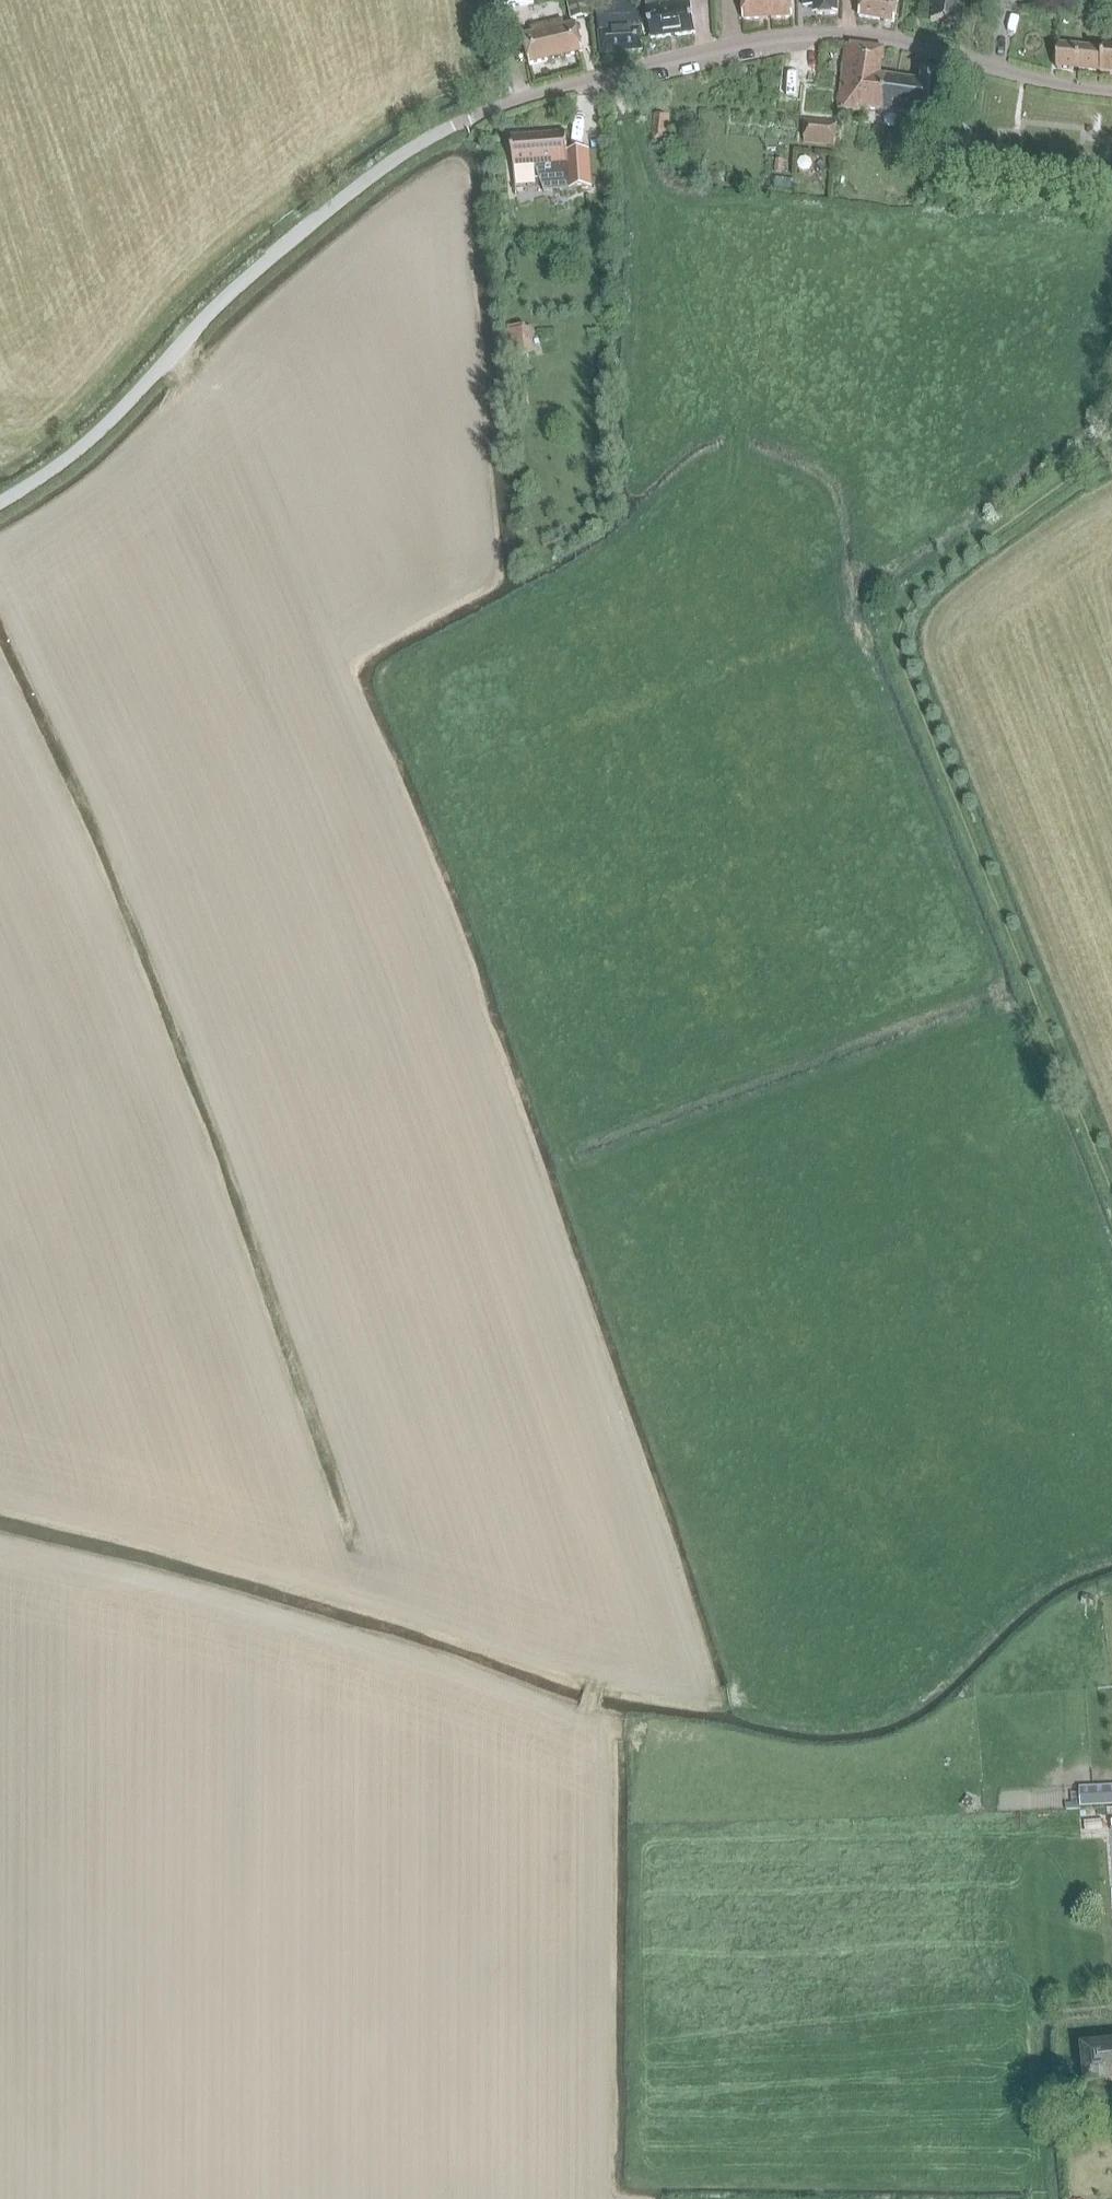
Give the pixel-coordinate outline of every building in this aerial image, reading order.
[(533,0),(491,0),(493,10),(533,3),(533,0)] [(586,0),(567,0),(572,20),(590,16),(586,0)] [(645,4),(650,39),(694,33),(689,0),(676,0),(669,1),(669,0),(645,0),(645,4)] [(742,19),(791,17),(790,0),(741,0),(742,19)] [(803,7),(815,7),(815,14),(836,14),(836,0),(803,0),(803,7)] [(857,17),(893,23),(897,0),(860,0),(857,17)] [(930,22),(941,23),(941,26),(949,27),(949,24),(961,25),(964,0),(932,0),(930,22)] [(628,14),(627,6),(597,9),(598,18),(597,18),(601,54),(642,50),(638,13),(628,14)] [(563,26),(562,21),(529,28),(530,34),(522,36),(529,65),(581,52),(575,23),(563,26)] [(883,49),(845,45),(840,95),(839,95),(838,110),(857,112),(857,108),(918,114),(916,127),(941,129),(946,74),(922,71),(921,80),(880,75),(883,49)] [(1058,45),(1055,68),(1111,74),(1111,47),(1102,46),(1102,49),(1058,45)] [(667,141),(669,115),(653,114),(651,139),(667,141)] [(836,124),(804,121),(802,143),(834,146),(836,124)] [(515,181),(540,180),(545,191),(590,188),(587,153),(567,155),(565,135),(511,139),(513,168),(514,168),(515,181)] [(533,354),(530,329),(506,331),(508,356),(533,354)] [(1091,1606),(1093,1597),(1083,1594),(1081,1603),(1091,1606)] [(1096,1842),(1111,1842),(1111,1830),(1096,1830),(1096,1842)] [(1111,1940),(1111,1914),(1103,1914),(1104,1940),(1111,1940)] [(1080,2045),(1084,2084),(1111,2081),(1111,2042),(1080,2045)]
